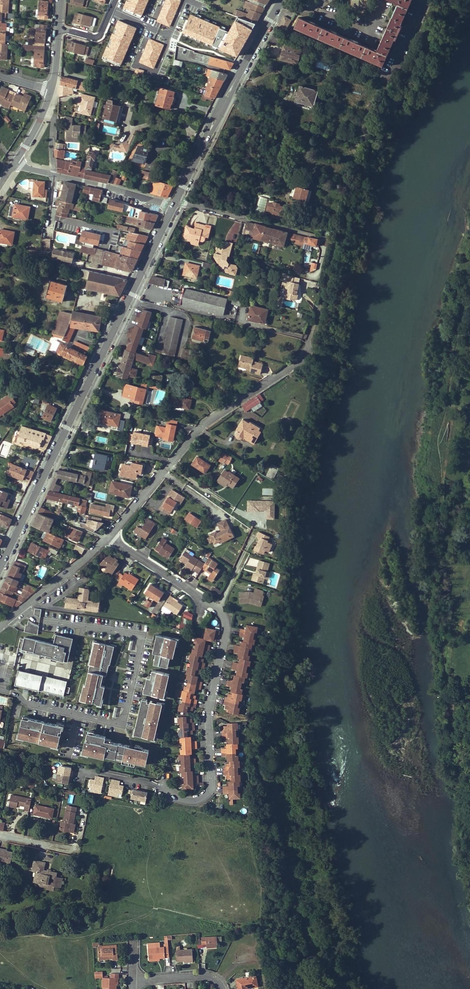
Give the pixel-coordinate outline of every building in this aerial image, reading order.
[(6,13),(8,13),(9,4),(6,4),(6,0),(0,0),(0,13),(6,13)] [(377,50),(372,48),(372,49),(360,44),(358,43),(359,41),(354,40),(354,41),(350,40),(339,35),(336,34),(337,32),(333,30),(332,32),(329,30),(317,25),(315,24),(315,23),(312,21),(311,22),(307,21),(299,17),(294,28),(382,67),(394,39),(411,0),(389,0),(398,4),(377,50)] [(39,1),(38,18),(48,18),(48,10),(47,10),(48,1),(39,1)] [(244,7),(250,9),(252,3),(246,1),(244,7)] [(256,23),(264,8),(252,3),(250,9),(248,14),(238,10),(237,10),(235,10),(233,15),(256,23)] [(94,26),(96,18),(76,13),(74,23),(82,25),(82,24),(91,26),(91,25),(94,26)] [(227,13),(225,16),(221,25),(249,35),(256,23),(233,15),(231,14),(227,13)] [(291,20),(283,16),(278,26),(285,30),(291,20)] [(181,30),(216,42),(219,36),(184,23),(181,30)] [(37,29),(36,42),(45,43),(46,34),(47,25),(35,24),(35,29),(37,29)] [(279,39),(280,40),(281,38),(273,34),(269,42),(277,44),(279,39)] [(179,38),(177,46),(190,50),(194,51),(194,52),(234,62),(237,57),(179,38)] [(84,54),(87,55),(89,47),(86,46),(86,45),(77,43),(77,42),(69,40),(66,50),(83,55),(84,54)] [(24,50),(35,51),(34,63),(37,63),(37,67),(44,67),(45,59),(44,59),(45,46),(33,45),(24,44),(24,50)] [(297,64),(300,50),(284,46),(280,59),(297,64)] [(194,52),(192,58),(192,59),(230,69),(234,62),(194,52)] [(212,72),(210,77),(224,81),(227,74),(209,69),(208,71),(212,72)] [(67,80),(67,78),(61,77),(60,85),(68,87),(81,90),(82,87),(81,87),(82,83),(78,82),(78,81),(72,79),(71,81),(67,80)] [(210,77),(208,86),(219,89),(224,81),(210,77)] [(69,95),(68,87),(60,85),(60,88),(61,91),(60,92),(61,96),(59,96),(59,97),(69,95)] [(300,85),(295,101),(314,107),(318,91),(300,85)] [(208,86),(205,96),(215,99),(219,89),(208,86)] [(7,93),(9,90),(2,87),(0,91),(0,101),(3,102),(2,104),(10,107),(11,104),(15,96),(11,94),(10,96),(7,95),(7,93)] [(161,88),(156,105),(170,109),(171,105),(175,92),(172,91),(169,90),(161,88)] [(22,98),(19,96),(20,95),(16,93),(15,96),(11,104),(19,108),(20,106),(26,109),(31,96),(25,93),(23,96),(22,98)] [(96,98),(82,94),(80,104),(83,105),(85,106),(84,107),(82,107),(81,113),(91,116),(96,98)] [(117,104),(112,103),(113,100),(108,99),(108,102),(107,102),(103,118),(116,121),(117,122),(121,106),(117,105),(117,104)] [(71,125),(71,117),(66,116),(66,125),(69,125),(69,129),(70,129),(70,131),(69,131),(69,139),(76,139),(82,138),(82,135),(88,135),(88,125),(71,125)] [(100,127),(99,132),(118,134),(118,127),(96,125),(96,126),(100,127)] [(66,144),(57,142),(57,149),(65,151),(66,144)] [(120,146),(119,151),(128,153),(132,145),(128,143),(127,143),(120,146)] [(147,153),(148,149),(138,146),(132,160),(145,164),(146,159),(147,159),(148,158),(149,155),(148,153),(147,153)] [(65,151),(57,149),(57,157),(64,158),(65,151)] [(95,160),(96,155),(94,152),(89,151),(88,159),(87,162),(87,163),(86,168),(93,169),(94,160),(95,160)] [(69,162),(68,166),(63,165),(57,163),(58,172),(84,177),(86,168),(87,163),(85,163),(78,161),(77,165),(71,164),(71,162),(69,162)] [(33,196),(43,196),(44,189),(44,181),(34,181),(33,196)] [(62,197),(61,201),(73,203),(74,200),(75,194),(76,188),(77,184),(66,181),(65,185),(64,187),(61,187),(61,190),(60,194),(63,195),(62,197)] [(173,185),(154,181),(151,193),(167,198),(173,185)] [(94,194),(93,199),(99,201),(102,190),(85,186),(83,192),(89,194),(90,193),(94,194)] [(312,191),(294,186),(292,193),(292,195),(292,196),(295,197),(309,201),(312,191)] [(57,210),(57,211),(67,213),(69,213),(70,209),(73,210),(74,209),(76,210),(78,204),(73,203),(61,201),(57,200),(56,206),(59,206),(58,210),(57,210)] [(272,213),(271,217),(287,222),(289,214),(281,212),(283,207),(279,205),(280,204),(273,202),(273,204),(269,203),(267,212),(272,213)] [(28,219),(30,207),(21,205),(21,207),(14,206),(11,205),(9,216),(28,219)] [(83,206),(81,213),(88,215),(90,207),(83,206)] [(140,214),(130,212),(129,216),(154,222),(158,215),(141,211),(140,214)] [(55,222),(65,225),(67,217),(66,217),(56,215),(56,214),(55,222)] [(129,216),(128,216),(125,223),(151,229),(154,222),(129,216)] [(247,222),(246,224),(243,235),(262,240),(265,226),(256,224),(247,222)] [(206,227),(206,226),(196,223),(195,227),(205,230),(205,231),(210,233),(210,229),(206,227)] [(135,229),(118,224),(117,228),(118,229),(123,230),(127,231),(130,231),(134,232),(135,229)] [(195,227),(195,228),(194,229),(193,229),(193,228),(187,226),(186,231),(189,232),(188,235),(189,237),(192,237),(191,241),(191,242),(192,244),(197,245),(199,244),(200,240),(203,241),(205,240),(206,237),(208,237),(210,233),(205,231),(205,230),(195,227)] [(265,226),(262,240),(270,242),(274,228),(265,226)] [(288,232),(274,228),(270,242),(284,246),(288,232)] [(14,232),(6,230),(5,232),(0,231),(0,242),(12,244),(14,232)] [(145,243),(148,236),(134,232),(130,231),(129,235),(135,236),(134,240),(145,243)] [(118,245),(117,245),(115,253),(137,258),(145,243),(134,240),(120,237),(118,245)] [(308,237),(306,237),(304,243),(304,248),(311,250),(312,244),(316,245),(317,243),(319,244),(319,242),(320,239),(308,237)] [(41,245),(50,246),(51,239),(41,238),(41,245)] [(233,243),(225,241),(224,247),(217,246),(214,256),(215,259),(221,260),(220,265),(222,267),(224,268),(225,265),(228,266),(227,268),(229,271),(231,271),(230,273),(234,275),(236,273),(238,268),(236,265),(229,263),(228,261),(227,259),(228,255),(230,256),(233,243)] [(92,261),(104,264),(106,257),(103,257),(105,250),(82,245),(81,251),(94,254),(92,261)] [(72,261),(74,251),(53,247),(51,257),(72,261)] [(106,257),(104,264),(131,271),(137,258),(115,253),(105,250),(103,257),(106,257)] [(220,265),(221,260),(215,259),(223,271),(230,273),(231,271),(229,271),(227,268),(228,266),(225,265),(224,268),(222,267),(220,265)] [(186,263),(184,271),(187,272),(187,274),(191,275),(190,276),(197,277),(199,266),(186,263)] [(82,269),(80,277),(88,279),(90,271),(82,269)] [(102,273),(90,271),(88,279),(86,288),(111,294),(119,277),(102,273)] [(294,276),(284,274),(283,282),(288,283),(287,285),(286,291),(289,292),(288,299),(295,301),(299,299),(300,291),(298,291),(297,290),(297,287),(299,288),(300,283),(299,283),(293,281),(294,276)] [(157,284),(157,285),(168,287),(169,281),(151,276),(148,283),(157,284)] [(119,295),(127,279),(119,277),(111,294),(119,295)] [(45,297),(62,301),(67,285),(50,280),(45,297)] [(184,288),(180,304),(224,315),(228,299),(184,288)] [(233,296),(232,304),(239,305),(240,298),(233,296)] [(252,306),(248,319),(265,323),(265,319),(268,309),(252,306)] [(131,337),(131,339),(129,343),(127,349),(136,352),(144,328),(146,329),(152,312),(143,309),(142,314),(141,317),(139,322),(138,326),(135,325),(134,329),(133,333),(131,337)] [(72,313),(60,311),(52,334),(63,336),(71,319),(100,323),(101,317),(72,311),(72,313)] [(175,356),(183,319),(171,317),(162,355),(165,356),(166,354),(175,356)] [(63,336),(62,338),(62,339),(69,342),(71,336),(70,336),(72,332),(73,333),(75,327),(99,331),(100,323),(71,319),(63,336)] [(195,327),(192,337),(204,340),(207,330),(195,327)] [(75,340),(73,345),(87,350),(89,346),(75,340)] [(87,356),(60,343),(56,351),(83,364),(87,356)] [(189,360),(191,350),(184,348),(182,358),(189,360)] [(9,361),(12,351),(5,349),(3,359),(9,361)] [(147,362),(154,364),(156,355),(150,354),(149,357),(136,352),(135,353),(126,349),(121,366),(131,368),(132,363),(134,359),(135,359),(147,363),(147,362)] [(253,359),(254,356),(240,353),(237,367),(261,373),(263,362),(253,359)] [(118,377),(127,379),(128,375),(136,377),(137,370),(131,368),(121,366),(118,377)] [(161,384),(163,376),(155,374),(153,382),(161,384)] [(143,404),(146,389),(126,384),(123,396),(133,399),(132,401),(143,404)] [(4,410),(6,412),(14,407),(13,404),(16,402),(10,394),(0,401),(0,413),(4,410)] [(173,396),(171,405),(175,405),(186,408),(190,409),(192,400),(173,396)] [(246,412),(261,402),(257,396),(242,406),(246,412)] [(56,408),(48,404),(42,417),(50,421),(56,408)] [(118,426),(121,414),(104,411),(101,423),(118,426)] [(167,418),(166,426),(156,424),(154,436),(174,439),(177,420),(167,418)] [(243,437),(244,435),(255,441),(262,429),(250,422),(249,424),(243,420),(236,431),(238,431),(237,434),(236,435),(236,436),(237,437),(238,438),(239,438),(240,439),(241,438),(242,438),(243,437)] [(45,450),(52,436),(46,433),(22,426),(19,436),(17,435),(14,442),(20,443),(21,441),(39,446),(39,448),(45,450)] [(255,441),(244,435),(243,437),(254,443),(255,441)] [(93,452),(90,467),(94,468),(104,470),(108,455),(93,452)] [(231,456),(226,452),(220,460),(226,464),(226,462),(231,456)] [(235,458),(231,456),(226,462),(230,465),(235,458)] [(205,474),(210,465),(197,457),(193,464),(200,469),(200,470),(205,474)] [(123,465),(120,475),(136,478),(137,472),(141,472),(142,465),(132,463),(128,462),(127,466),(123,465)] [(26,473),(27,470),(13,464),(8,474),(23,480),(23,479),(26,473)] [(267,476),(273,479),(276,474),(271,471),(273,469),(271,468),(267,476)] [(229,472),(229,473),(225,470),(217,481),(225,486),(227,484),(228,482),(234,486),(239,478),(229,472)] [(63,478),(88,484),(90,477),(79,475),(79,474),(74,472),(74,473),(65,471),(63,478)] [(26,473),(23,479),(30,482),(33,476),(26,473)] [(60,477),(56,476),(53,483),(58,484),(62,485),(57,482),(60,477)] [(132,486),(112,481),(110,492),(119,494),(119,493),(129,495),(132,486)] [(53,483),(49,490),(55,491),(58,484),(53,483)] [(6,509),(12,494),(0,489),(0,506),(6,509)] [(46,497),(63,502),(79,505),(79,503),(86,504),(87,500),(49,491),(46,497)] [(169,497),(165,503),(164,506),(162,505),(160,509),(169,514),(177,502),(169,497)] [(247,512),(275,512),(275,498),(265,498),(265,500),(247,499),(247,512)] [(41,507),(39,513),(49,517),(51,512),(43,509),(44,508),(41,507)] [(191,518),(189,521),(198,527),(202,519),(191,512),(188,516),(191,518)] [(49,517),(39,513),(33,525),(45,531),(48,532),(50,533),(53,526),(49,524),(51,518),(49,517)] [(12,519),(0,514),(0,523),(8,526),(12,519)] [(86,518),(85,522),(80,521),(80,528),(100,529),(101,519),(86,518)] [(156,524),(148,519),(144,526),(142,529),(138,526),(135,532),(146,539),(156,524)] [(226,521),(218,525),(222,530),(223,531),(219,534),(218,533),(217,530),(210,534),(211,536),(213,541),(215,543),(221,541),(221,542),(234,536),(226,521)] [(66,536),(79,541),(83,532),(79,530),(70,526),(66,536)] [(48,532),(46,536),(44,540),(60,547),(64,539),(50,533),(48,532)] [(267,535),(258,532),(257,537),(260,540),(261,540),(261,541),(262,542),(261,544),(259,543),(258,547),(257,546),(256,551),(265,554),(267,550),(270,551),(273,543),(268,541),(269,538),(266,537),(267,535)] [(163,538),(156,549),(160,552),(165,554),(169,557),(175,549),(165,543),(167,540),(163,538)] [(32,543),(29,550),(45,558),(49,551),(48,550),(32,543)] [(23,558),(26,551),(21,548),(18,556),(23,558)] [(199,560),(185,551),(181,558),(188,563),(187,564),(185,567),(192,571),(192,569),(199,560)] [(111,558),(112,557),(111,555),(107,556),(100,563),(101,566),(103,566),(106,569),(106,571),(108,572),(107,573),(111,577),(115,579),(121,571),(116,568),(120,563),(117,561),(119,560),(115,557),(114,558),(113,560),(111,558)] [(202,568),(206,571),(207,569),(211,572),(210,574),(208,577),(213,580),(220,570),(216,567),(218,564),(209,558),(205,564),(202,568)] [(194,571),(201,561),(199,560),(192,569),(194,571)] [(15,561),(8,575),(19,580),(26,566),(15,561)] [(201,561),(194,571),(199,573),(202,568),(205,564),(201,561)] [(255,574),(253,580),(264,583),(265,579),(267,572),(268,573),(271,564),(261,561),(258,570),(259,570),(258,575),(257,575),(255,574)] [(125,572),(119,582),(123,585),(132,590),(139,579),(134,577),(133,578),(129,575),(125,572)] [(8,575),(6,581),(18,587),(20,587),(22,582),(19,580),(8,575)] [(17,590),(18,587),(6,581),(3,587),(14,592),(15,590),(17,590)] [(38,589),(27,584),(24,589),(24,590),(33,593),(38,589)] [(158,601),(164,593),(151,584),(145,593),(155,599),(154,600),(157,602),(158,601)] [(209,592),(219,598),(222,590),(213,585),(209,592)] [(12,597),(14,592),(3,587),(0,592),(12,597)] [(86,610),(97,611),(98,606),(99,606),(100,601),(88,600),(90,590),(84,589),(84,587),(80,587),(78,598),(68,597),(67,602),(66,602),(65,607),(81,609),(82,602),(87,602),(86,610)] [(24,590),(21,595),(27,598),(33,593),(24,590)] [(263,592),(255,590),(254,594),(249,593),(239,594),(240,605),(249,604),(249,602),(254,603),(253,605),(260,606),(261,601),(260,600),(261,596),(262,596),(263,592)] [(12,597),(0,592),(0,593),(0,600),(13,606),(14,604),(16,604),(18,600),(12,597)] [(173,599),(174,598),(170,595),(164,606),(177,614),(183,605),(173,599)] [(146,598),(143,605),(149,607),(152,601),(146,598)] [(185,610),(183,615),(191,619),(194,613),(185,610)] [(26,625),(24,632),(37,635),(39,626),(36,626),(34,625),(32,624),(31,623),(30,622),(28,621),(27,625),(26,625)] [(258,631),(259,627),(248,625),(247,630),(242,629),(241,632),(256,636),(257,631),(258,631)] [(217,637),(218,635),(219,635),(220,631),(207,628),(205,639),(206,639),(211,640),(211,639),(214,639),(214,637),(217,637)] [(256,636),(241,632),(241,636),(246,637),(245,642),(253,644),(255,644),(256,639),(255,639),(256,636)] [(24,639),(20,638),(18,648),(46,655),(45,657),(68,662),(73,638),(56,634),(53,644),(24,637),(24,639)] [(177,640),(157,635),(153,653),(156,654),(154,664),(168,668),(170,657),(173,658),(177,640)] [(197,646),(210,649),(210,645),(205,644),(206,639),(205,639),(197,637),(196,642),(197,642),(197,646)] [(241,646),(236,645),(236,649),(250,652),(251,648),(252,648),(253,644),(245,642),(242,641),(241,646)] [(90,665),(89,671),(103,674),(106,675),(108,666),(109,664),(110,664),(114,646),(93,642),(88,664),(90,665)] [(196,649),(195,649),(194,654),(201,655),(203,656),(204,651),(209,652),(210,649),(197,646),(196,649)] [(250,652),(236,649),(235,652),(240,653),(239,658),(241,659),(250,660),(251,656),(249,655),(250,652)] [(204,667),(205,663),(203,663),(204,659),(200,658),(201,655),(194,654),(193,654),(191,660),(193,660),(192,664),(204,667)] [(240,663),(235,662),(235,666),(248,669),(249,665),(250,665),(251,661),(250,660),(241,659),(240,663)] [(201,670),(204,670),(204,667),(192,664),(191,668),(190,667),(188,674),(189,674),(196,675),(197,673),(201,673),(201,670)] [(248,673),(247,672),(248,669),(235,666),(234,670),(239,671),(238,676),(246,677),(247,678),(248,673)] [(18,670),(14,685),(38,691),(42,676),(18,670)] [(103,674),(89,671),(85,685),(83,685),(80,700),(92,703),(92,702),(95,703),(95,704),(101,705),(104,687),(105,687),(101,686),(103,674)] [(151,679),(147,678),(144,693),(164,698),(169,675),(152,671),(151,679)] [(188,682),(202,685),(203,682),(198,681),(199,676),(196,675),(189,674),(188,679),(189,679),(188,682)] [(238,676),(235,675),(234,680),(230,679),(229,682),(242,685),(243,682),(245,682),(246,677),(238,676)] [(42,676),(38,691),(63,696),(67,681),(42,676)] [(202,685),(188,682),(187,687),(186,686),(185,690),(193,692),(195,692),(196,688),(201,689),(202,685)] [(243,689),(242,689),(242,685),(229,682),(228,686),(233,687),(232,692),(233,692),(242,694),(243,689)] [(184,701),(197,703),(197,700),(195,700),(196,696),(192,695),(193,692),(185,690),(183,697),(184,697),(184,701)] [(228,694),(228,698),(227,698),(226,701),(239,704),(240,700),(241,701),(243,694),(242,694),(233,692),(232,695),(228,694)] [(142,699),(134,734),(155,739),(163,704),(151,701),(150,703),(147,702),(148,700),(142,699)] [(180,711),(189,713),(189,710),(193,711),(194,707),(196,708),(197,703),(184,701),(183,705),(182,705),(180,711)] [(226,701),(225,705),(226,705),(225,708),(229,709),(229,712),(230,712),(238,714),(240,708),(239,707),(239,704),(226,701)] [(189,717),(180,717),(180,723),(181,723),(181,727),(182,727),(195,726),(194,722),(193,722),(193,719),(189,719),(189,717)] [(22,718),(18,737),(58,746),(61,735),(59,734),(59,731),(61,732),(63,726),(29,718),(29,719),(22,718)] [(223,734),(238,733),(237,729),(238,729),(238,723),(228,723),(228,726),(225,726),(225,729),(223,730),(223,734)] [(180,730),(181,737),(190,736),(189,734),(193,734),(193,730),(195,730),(195,726),(182,727),(181,730),(180,730)] [(87,738),(84,750),(106,755),(106,753),(116,755),(117,754),(124,756),(124,757),(148,762),(151,748),(106,738),(107,734),(89,730),(87,735),(89,736),(88,738),(87,738)] [(225,740),(229,740),(229,743),(239,743),(239,736),(238,736),(238,733),(223,734),(223,737),(225,737),(225,740)] [(190,736),(181,737),(182,742),(183,745),(197,744),(196,740),(191,741),(191,736),(190,736)] [(223,752),(238,752),(237,749),(239,748),(239,743),(229,743),(227,743),(227,748),(222,749),(223,752)] [(183,749),(182,749),(182,754),(190,754),(192,754),(192,748),(197,748),(197,744),(183,745),(183,749)] [(223,756),(228,756),(228,761),(230,761),(240,760),(239,755),(238,755),(238,752),(223,752),(223,756)] [(183,762),(196,762),(195,758),(191,758),(190,754),(182,754),(181,754),(181,759),(182,759),(183,762)] [(225,771),(240,770),(239,767),(241,767),(240,760),(230,761),(230,763),(227,764),(227,767),(225,767),(225,771)] [(183,766),(181,766),(182,771),(183,771),(191,771),(191,766),(196,766),(196,762),(183,762),(183,766)] [(55,780),(68,783),(72,766),(59,763),(55,780)] [(240,770),(225,771),(225,775),(227,775),(227,778),(231,778),(231,781),(240,781),(241,781),(241,774),(240,774),(240,770)] [(184,779),(198,779),(198,775),(193,775),(193,771),(191,771),(183,771),(183,776),(184,776),(184,779)] [(95,775),(94,779),(90,778),(88,791),(101,794),(104,777),(95,775)] [(122,797),(123,784),(120,784),(120,780),(110,779),(108,796),(122,797)] [(194,783),(198,782),(198,779),(184,779),(184,783),(183,783),(184,788),(194,787),(194,783)] [(225,790),(240,789),(239,786),(241,786),(240,781),(231,781),(229,781),(229,785),(224,786),(225,790)] [(130,798),(141,800),(140,803),(145,804),(148,791),(133,787),(130,798)] [(230,798),(241,798),(241,793),(240,793),(240,789),(225,790),(225,793),(230,793),(230,798)] [(18,804),(20,805),(25,806),(30,807),(32,799),(11,795),(9,806),(17,808),(17,806),(18,804)] [(36,805),(34,814),(52,818),(54,808),(36,805)] [(74,823),(76,812),(66,810),(64,821),(62,821),(60,830),(69,831),(71,823),(74,823)] [(0,848),(0,861),(11,863),(13,852),(7,851),(5,850),(5,849),(0,848)] [(45,863),(34,860),(32,871),(34,872),(38,872),(37,878),(35,877),(34,883),(37,883),(42,883),(48,884),(47,887),(51,888),(51,890),(55,886),(59,887),(61,878),(57,877),(58,873),(50,871),(50,872),(48,872),(48,871),(44,870),(45,863)] [(207,944),(207,948),(217,947),(216,936),(201,937),(202,944),(207,944)] [(112,960),(118,959),(117,945),(98,947),(99,958),(105,957),(106,959),(112,958),(112,960)] [(168,946),(148,948),(149,959),(159,958),(169,957),(168,946)] [(177,961),(184,960),(193,959),(192,949),(176,950),(177,961)] [(116,984),(116,978),(119,978),(119,974),(111,973),(111,978),(103,978),(103,987),(109,987),(108,988),(116,988),(116,984)] [(247,988),(258,986),(256,975),(236,979),(238,988),(247,988)]
